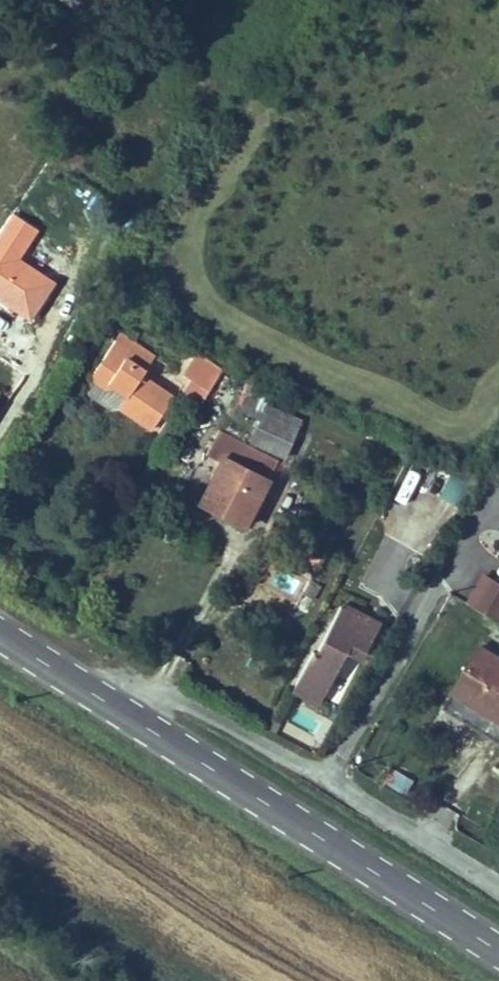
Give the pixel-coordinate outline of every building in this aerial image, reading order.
[(62,319),(27,296),(5,330),(41,353),(62,319)] [(178,396),(195,409),(223,373),(197,354),(181,375),(189,382),(178,396)] [(227,426),(256,382),(236,373),(220,398),(228,404),(218,420),(227,426)] [(168,399),(135,377),(110,415),(131,429),(135,422),(150,431),(141,446),(171,466),(193,432),(161,411),(168,399)] [(0,423),(0,443),(9,429),(0,423)] [(320,461),(289,447),(282,460),(313,474),(320,461)] [(310,480),(249,452),(238,475),(250,481),(234,519),(249,526),(251,524),(283,538),(310,480)] [(410,460),(362,585),(391,596),(408,550),(430,558),(460,479),(410,460)] [(383,625),(346,604),(319,652),(316,650),(295,688),(321,702),(351,649),(366,657),(383,625)] [(468,721),(498,739),(498,670),(468,721)]
